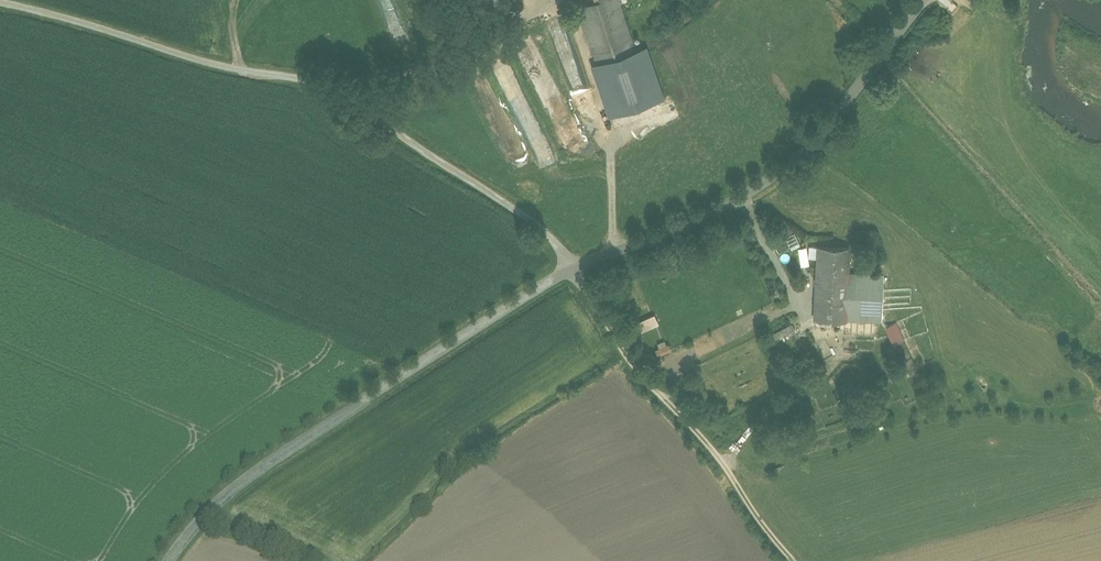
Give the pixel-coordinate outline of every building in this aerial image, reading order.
[(577,8),(595,64),(636,51),(620,0),(603,0),(594,3),(577,8)] [(778,244),(780,251),(793,248),(791,240),(778,244)] [(850,247),(815,245),(812,320),(859,323),(879,323),(880,300),(881,277),(849,275),(850,247)] [(636,323),(641,333),(661,325),(657,314),(636,323)] [(778,342),(799,332),(795,323),(774,334),(778,342)] [(896,325),(884,329),(892,348),(904,343),(896,325)] [(669,340),(657,345),(661,356),(673,351),(669,340)]
